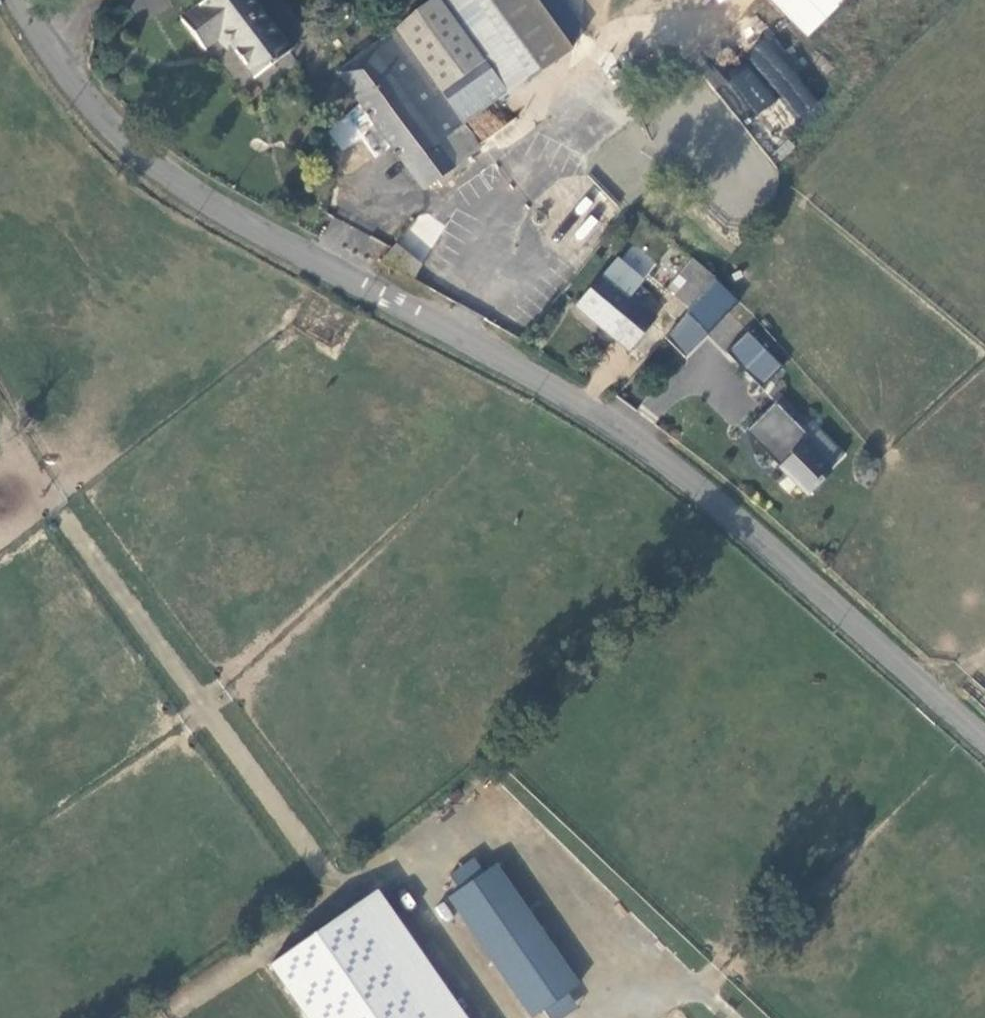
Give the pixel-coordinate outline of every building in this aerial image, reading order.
[(244,0),(198,0),(173,19),(195,48),(215,37),(247,78),(282,50),(244,0)] [(391,33),(434,90),(478,57),(433,0),(420,0),(391,33)] [(455,121),(458,119),(558,39),(527,0),(433,0),(478,57),(434,90),(455,121)] [(807,37),(845,0),(770,0),(807,37)] [(737,124),(781,99),(797,126),(821,112),(774,31),(742,49),(749,60),(721,76),(715,65),(706,70),(737,124)] [(335,72),(416,184),(449,161),(433,137),(455,121),(434,90),(391,33),(335,72)] [(433,137),(449,161),(475,142),(458,119),(455,121),(433,137)] [(422,259),(445,226),(421,210),(398,243),(422,259)] [(411,261),(388,240),(377,250),(402,273),(411,261)] [(692,294),(708,274),(691,259),(666,292),(682,305),(692,294)] [(644,318),(595,274),(569,302),(619,347),(644,318)] [(655,338),(675,356),(698,333),(678,314),(655,338)] [(737,329),(715,351),(751,388),(774,366),(737,329)] [(765,400),(738,427),(773,463),(770,467),(797,493),(805,485),(806,486),(812,480),(811,479),(820,470),(793,444),(801,436),(765,400)] [(447,897),(531,1017),(578,985),(494,865),(447,897)] [(269,960),(307,1017),(467,1017),(382,887),(269,960)]
